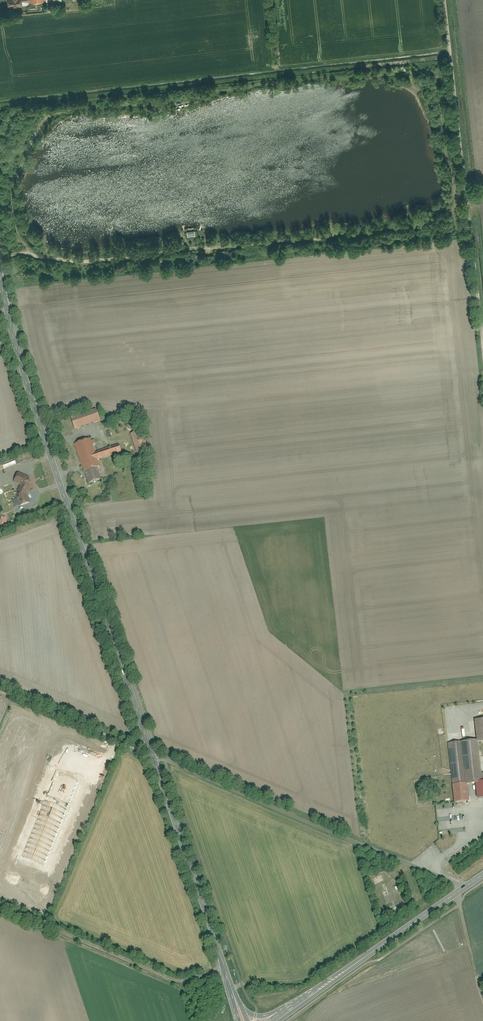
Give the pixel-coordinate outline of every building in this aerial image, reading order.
[(38,241),(43,246),(50,239),(45,235),(38,241)] [(71,418),(75,430),(101,422),(97,410),(71,418)] [(136,433),(130,434),(138,456),(143,454),(136,433)] [(91,439),(74,445),(84,473),(101,467),(91,439)] [(96,452),(99,461),(122,453),(120,445),(96,452)] [(96,469),(85,473),(90,485),(100,481),(96,469)] [(33,487),(29,477),(20,473),(15,482),(22,486),(18,492),(21,493),(28,496),(33,487)] [(31,503),(28,496),(21,493),(18,496),(21,506),(31,503)] [(477,740),(482,739),(482,718),(475,719),(477,740)] [(466,782),(482,780),(477,740),(461,742),(466,782)] [(448,742),(454,802),(467,800),(461,741),(448,742)] [(476,798),(482,797),(482,781),(474,782),(476,798)]
